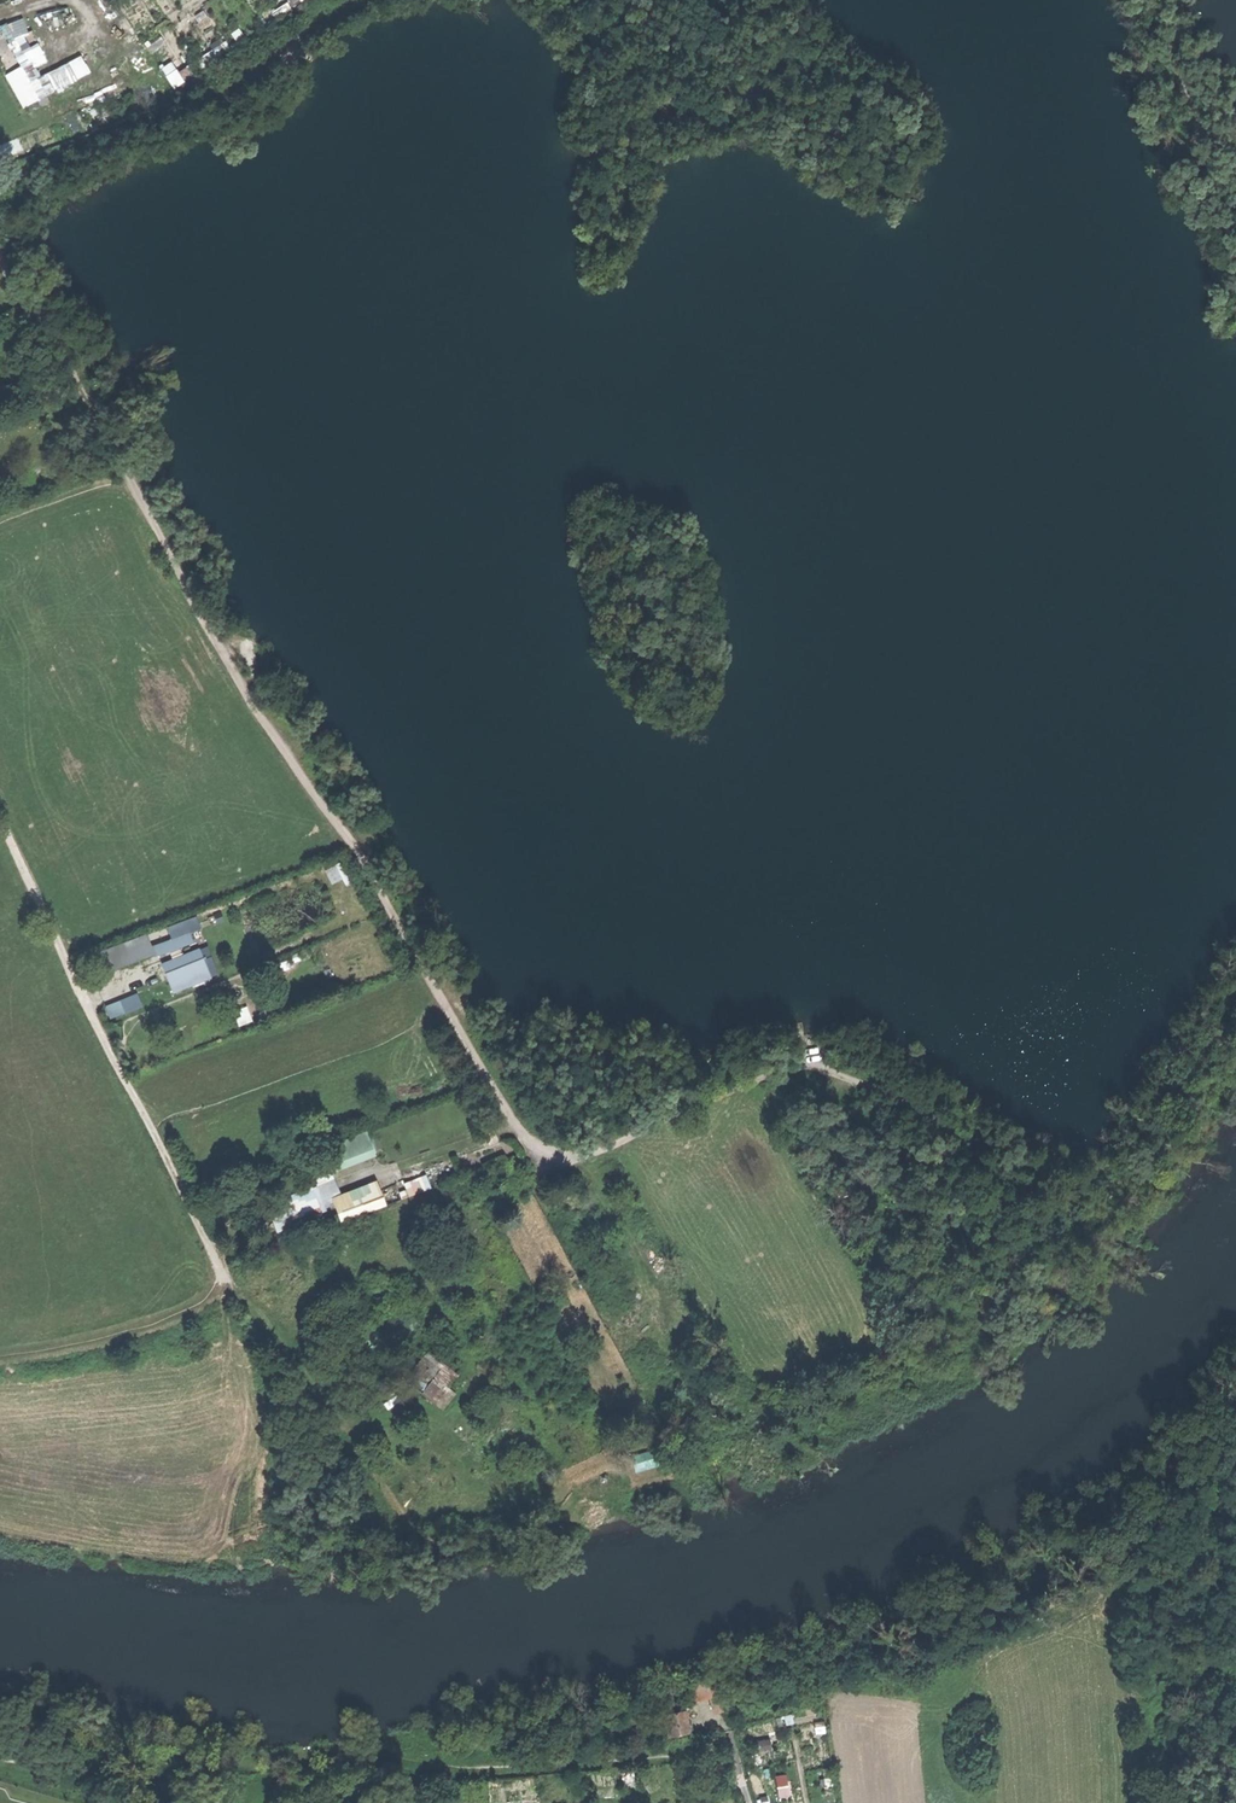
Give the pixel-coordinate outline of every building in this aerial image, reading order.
[(25,108),(94,72),(85,55),(43,77),(35,60),(7,75),(25,108)] [(175,62),(164,68),(176,87),(199,74),(193,64),(181,72),(175,62)] [(171,951),(181,948),(195,942),(191,931),(154,945),(157,954),(158,955),(171,951)] [(157,954),(154,945),(150,935),(98,954),(106,974),(157,954)] [(167,973),(205,958),(201,947),(184,954),(174,958),(163,963),(167,973)] [(174,958),(184,954),(181,948),(171,951),(174,958)] [(175,993),(213,977),(205,958),(167,973),(175,993)] [(107,1005),(113,1019),(146,1006),(140,992),(107,1005)] [(349,1164),(380,1156),(374,1132),(343,1140),(349,1164)] [(410,1194),(433,1189),(430,1176),(407,1181),(410,1194)] [(333,1196),(343,1192),(337,1177),(327,1181),(333,1196)] [(335,1197),(345,1222),(391,1204),(381,1179),(335,1197)] [(326,1211),(317,1187),(273,1203),(283,1227),(326,1211)] [(426,1396),(444,1404),(459,1368),(427,1354),(420,1368),(436,1374),(426,1396)] [(711,1698),(723,1694),(718,1676),(693,1682),(698,1701),(711,1698)] [(711,1698),(715,1714),(727,1711),(723,1694),(711,1698)] [(666,1715),(670,1737),(681,1735),(690,1733),(685,1711),(666,1715)] [(623,1724),(636,1722),(635,1716),(622,1718),(623,1724)] [(623,1724),(622,1718),(605,1721),(606,1727),(623,1724)] [(790,1774),(779,1775),(782,1797),(793,1796),(790,1774)]
